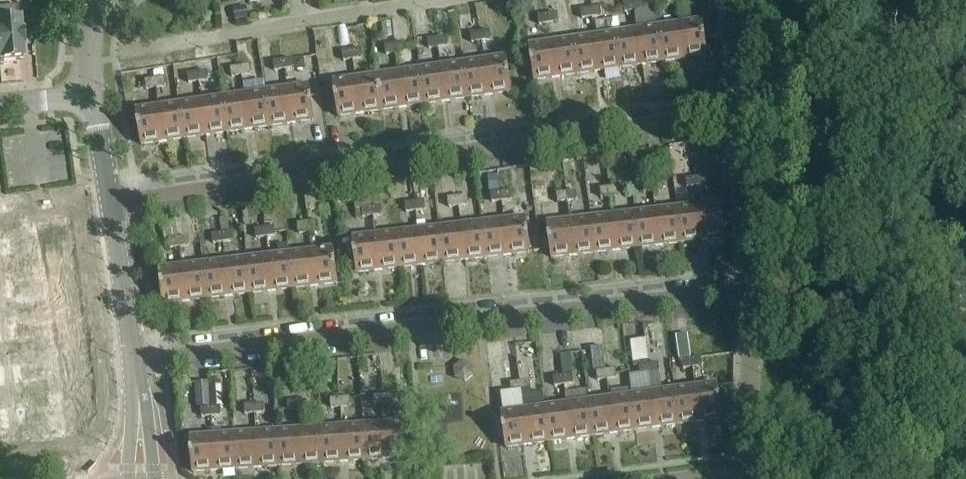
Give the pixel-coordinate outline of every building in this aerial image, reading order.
[(680,26),(685,60),(707,57),(703,23),(689,25),(686,5),(687,5),(686,0),(676,0),(677,6),(680,26)] [(643,2),(633,4),(634,12),(644,11),(643,2)] [(633,4),(624,5),(625,14),(634,12),(633,4)] [(233,9),(235,22),(248,20),(246,7),(233,9)] [(600,9),(590,10),(592,19),(601,18),(600,9)] [(590,10),(581,11),(582,20),(592,19),(590,10)] [(664,63),(659,29),(657,30),(654,10),(644,11),(634,12),(637,32),(642,66),(664,63)] [(557,15),(548,16),(549,25),(558,23),(557,15)] [(549,25),(548,16),(538,17),(539,26),(549,25)] [(0,62),(0,63),(23,61),(22,48),(23,48),(22,34),(21,34),(20,22),(0,23),(0,59),(0,62)] [(394,38),(392,24),(382,25),(384,39),(394,38)] [(685,60),(680,26),(659,29),(664,63),(685,60)] [(490,32),(480,34),(481,43),(491,41),(490,32)] [(637,32),(616,35),(621,69),(642,66),(637,32)] [(480,34),(471,35),(472,44),(481,43),(480,34)] [(616,35),(594,38),(599,73),(621,69),(616,35)] [(594,38),(573,42),(578,76),(599,73),(594,38)] [(447,39),(438,40),(439,49),(448,48),(447,39)] [(438,40),(428,42),(429,50),(439,49),(438,40)] [(573,42),(552,45),(556,79),(578,76),(573,42)] [(404,45),(395,46),(396,55),(405,54),(404,45)] [(552,45),(529,48),(534,82),(556,79),(552,45)] [(395,46),(385,48),(386,56),(396,55),(395,46)] [(361,51),(352,52),(353,61),(363,60),(361,51)] [(352,52),(342,54),(343,63),(353,61),(352,52)] [(507,59),(484,62),(489,96),(512,93),(507,59)] [(294,70),(293,61),(283,62),(284,71),(294,70)] [(283,62),(274,64),(275,72),(284,71),(283,62)] [(484,62),(463,65),(468,99),(489,96),(484,62)] [(463,65),(441,68),(446,103),(468,99),(463,65)] [(251,76),(250,67),(240,68),(242,77),(251,76)] [(242,77),(240,68),(231,70),(232,78),(242,77)] [(441,68),(420,72),(425,106),(446,103),(441,68)] [(420,72),(399,75),(404,109),(425,106),(420,72)] [(207,73),(197,74),(199,83),(208,82),(207,73)] [(197,74),(188,76),(189,85),(199,83),(197,74)] [(399,75),(377,78),(382,112),(404,109),(399,75)] [(377,78),(356,81),(361,115),(382,112),(377,78)] [(164,79),(155,80),(156,89),(165,88),(164,79)] [(159,109),(156,89),(155,80),(145,82),(149,110),(159,109)] [(356,81),(333,84),(338,118),(361,115),(356,81)] [(310,87),(287,91),(292,125),(315,121),(310,87)] [(287,91),(266,94),(271,128),(292,125),(287,91)] [(266,94),(244,97),(249,131),(271,128),(266,94)] [(244,97),(223,100),(228,134),(249,131),(244,97)] [(223,100),(202,103),(206,137),(228,134),(223,100)] [(202,103),(180,106),(185,140),(206,137),(202,103)] [(180,106),(159,109),(164,143),(185,140),(180,106)] [(149,110),(136,112),(141,146),(164,143),(159,109),(149,110)] [(498,176),(488,177),(489,192),(499,191),(498,176)] [(706,187),(705,177),(695,179),(696,188),(706,187)] [(695,178),(684,179),(685,188),(696,187),(695,178)] [(662,183),(652,184),(653,193),(663,191),(662,183)] [(652,184),(643,185),(644,194),(653,193),(652,184)] [(619,188),(609,189),(611,198),(620,197),(619,188)] [(369,189),(354,191),(356,210),(362,210),(363,219),(373,218),(370,197),(369,189)] [(609,189),(600,190),(601,199),(611,198),(609,189)] [(510,192),(501,194),(502,202),(511,201),(510,192)] [(576,193),(566,194),(568,203),(577,202),(576,193)] [(501,194),(491,195),(492,204),(502,202),(501,194)] [(568,203),(566,194),(557,195),(558,204),(568,203)] [(317,211),(315,196),(305,197),(307,213),(317,211)] [(379,196),(370,197),(373,218),(382,216),(381,208),(379,196)] [(467,197),(458,199),(459,207),(468,206),(467,197)] [(459,207),(458,199),(448,200),(449,209),(459,207)] [(426,211),(425,203),(424,202),(415,204),(416,212),(426,211)] [(415,204),(405,205),(406,214),(416,212),(415,204)] [(725,239),(721,205),(717,205),(699,208),(703,242),(725,239)] [(699,208),(677,210),(681,244),(703,242),(699,208)] [(677,210),(656,213),(660,247),(681,244),(677,210)] [(656,213),(634,215),(638,249),(660,247),(656,213)] [(59,215),(17,219),(20,246),(62,242),(59,215)] [(634,215),(613,218),(617,252),(638,249),(634,215)] [(177,218),(162,220),(165,241),(169,241),(170,250),(180,248),(179,240),(177,218)] [(373,218),(363,219),(365,232),(374,231),(373,218)] [(613,218),(591,220),(595,254),(617,252),(613,218)] [(527,220),(504,222),(508,257),(531,254),(527,220)] [(591,220),(570,223),(574,257),(595,254),(591,220)] [(504,222),(483,225),(487,259),(508,257),(504,222)] [(317,223),(308,224),(309,233),(318,232),(317,223)] [(417,224),(418,232),(422,267),(444,264),(440,230),(426,232),(425,223),(417,224)] [(570,223),(547,225),(551,259),(574,257),(570,223)] [(308,224),(298,225),(299,234),(309,233),(308,224)] [(483,225),(461,227),(465,262),(487,259),(483,225)] [(461,227),(440,230),(444,264),(465,262),(461,227)] [(274,228),(265,229),(266,238),(275,237),(274,228)] [(265,229),(255,231),(256,240),(266,238),(265,229)] [(353,240),(353,241),(357,274),(379,272),(375,237),(374,231),(365,232),(366,239),(353,240)] [(418,232),(397,235),(401,269),(422,267),(418,232)] [(231,233),(222,235),(223,244),(232,242),(231,233)] [(222,235),(212,236),(213,245),(223,244),(222,235)] [(397,235),(375,237),(379,272),(401,269),(397,235)] [(189,238),(179,240),(180,248),(190,247),(189,238)] [(353,241),(343,242),(347,275),(357,274),(353,241)] [(62,242),(20,246),(22,272),(72,266),(72,264),(65,265),(62,242)] [(334,251),(311,253),(315,287),(338,285),(334,251)] [(311,253),(290,256),(294,290),(315,287),(311,253)] [(290,256),(268,258),(272,292),(294,290),(290,256)] [(268,258),(247,261),(251,295),(272,292),(268,258)] [(247,261),(225,263),(229,297),(251,295),(247,261)] [(225,263),(204,266),(208,300),(229,297),(225,263)] [(72,266),(22,272),(23,274),(29,273),(32,292),(74,288),(72,266)] [(204,266),(182,268),(186,303),(208,300),(204,266)] [(182,268),(160,271),(164,305),(186,303),(182,268)] [(0,286),(0,296),(9,295),(8,285),(0,286)] [(74,288),(32,292),(34,314),(76,309),(74,288)] [(0,296),(0,301),(0,306),(10,305),(9,295),(0,296)] [(76,309),(34,314),(36,335),(79,331),(76,309)] [(13,328),(3,329),(4,339),(14,338),(13,328)] [(79,331),(36,335),(39,357),(81,352),(79,331)] [(688,336),(676,338),(679,362),(682,361),(683,370),(693,369),(689,338),(688,336)] [(702,336),(689,338),(693,369),(702,368),(702,365),(706,364),(702,336)] [(14,338),(4,339),(5,349),(15,348),(14,338)] [(646,346),(631,347),(634,368),(639,368),(640,376),(650,375),(649,366),(646,346)] [(602,348),(590,350),(594,373),(596,373),(598,382),(607,380),(606,372),(602,348)] [(81,352),(39,357),(41,380),(84,375),(81,352)] [(531,363),(521,364),(520,355),(507,355),(508,379),(531,379),(531,363)] [(571,355),(560,357),(563,377),(564,386),(574,385),(573,376),(574,376),(571,355)] [(453,368),(454,380),(465,384),(474,377),(472,366),(462,361),(453,368)] [(658,365),(649,366),(650,375),(659,374),(658,365)] [(616,370),(606,372),(607,380),(617,379),(616,370)] [(18,373),(8,374),(9,384),(19,383),(18,373)] [(396,376),(382,377),(384,406),(394,405),(393,396),(397,396),(396,376)] [(382,377),(368,378),(370,398),(374,398),(374,406),(384,406),(382,377)] [(563,377),(553,379),(555,388),(564,386),(563,377)] [(530,382),(520,383),(521,392),(531,391),(530,382)] [(221,383),(209,384),(211,417),(221,417),(221,408),(218,408),(216,387),(221,386),(221,383)] [(520,383),(511,385),(512,393),(521,392),(520,383)] [(77,384),(67,385),(68,395),(78,394),(77,384)] [(209,384),(195,385),(196,409),(201,409),(202,418),(211,417),(209,384)] [(67,385),(57,386),(59,396),(68,395),(67,385)] [(718,386),(695,389),(700,423),(723,420),(718,386)] [(37,389),(27,390),(28,400),(38,399),(37,389)] [(695,389),(674,392),(679,426),(700,423),(695,389)] [(27,390),(17,391),(18,401),(28,400),(27,390)] [(674,392),(653,395),(657,429),(679,426),(674,392)] [(565,396),(567,406),(571,440),(593,438),(588,403),(587,393),(565,396)] [(653,395),(631,398),(636,432),(657,429),(653,395)] [(631,398),(610,400),(614,435),(636,432),(631,398)] [(351,408),(350,399),(340,400),(341,408),(351,408)] [(340,400),(331,400),(331,409),(341,408),(340,400)] [(610,400),(588,403),(593,438),(614,435),(610,400)] [(307,402),(297,403),(298,411),(308,411),(307,402)] [(297,403),(288,403),(288,412),(298,411),(297,403)] [(264,405),(254,406),(255,414),(264,414),(264,405)] [(255,414),(254,406),(244,406),(245,415),(255,414)] [(567,406),(545,409),(550,443),(571,440),(567,406)] [(545,409),(524,412),(528,446),(550,443),(545,409)] [(524,412),(501,415),(506,449),(528,446),(524,412)] [(385,417),(386,426),(388,460),(411,458),(408,424),(392,425),(391,417),(385,417)] [(28,420),(8,421),(9,458),(30,457),(28,420)] [(0,422),(0,458),(9,458),(8,421),(0,422)] [(386,426),(364,427),(366,461),(388,460),(386,426)] [(364,427),(343,429),(345,463),(366,461),(364,427)] [(343,429),(321,430),(323,464),(345,463),(343,429)] [(321,430),(299,432),(302,466),(323,464),(321,430)] [(299,432),(278,433),(280,467),(302,466),(299,432)] [(278,433),(256,435),(259,469),(280,467),(278,433)] [(256,435),(235,436),(237,470),(259,469),(256,435)] [(235,436),(213,438),(215,472),(237,470),(235,436)] [(213,438),(190,439),(193,473),(215,472),(213,438)]
